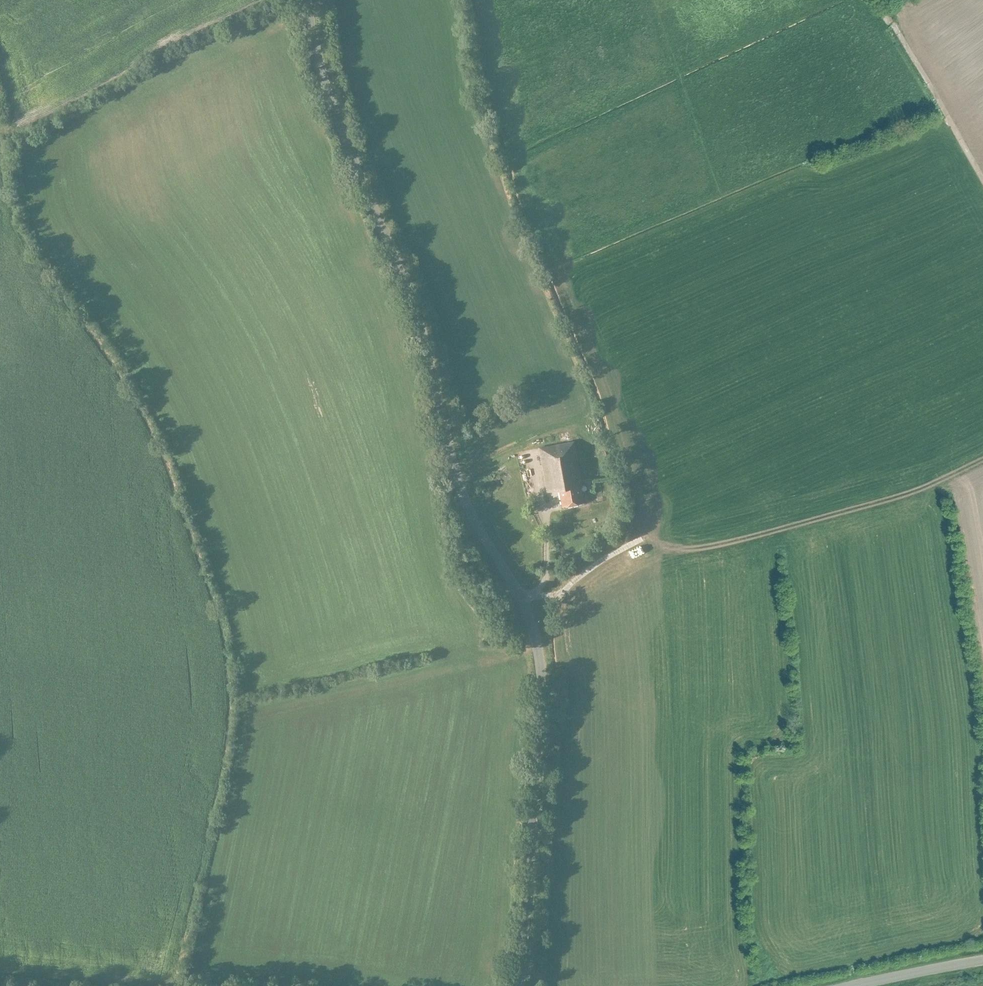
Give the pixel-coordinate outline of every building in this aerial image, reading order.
[(573,443),(539,449),(547,491),(558,489),(561,506),(582,502),(579,486),(581,485),(573,443)]
